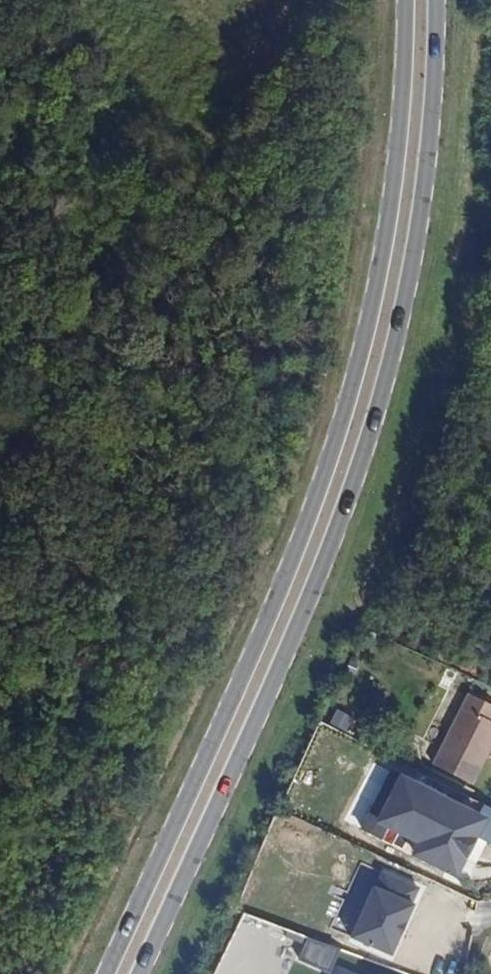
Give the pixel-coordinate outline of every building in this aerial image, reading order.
[(487,759),(480,755),(490,736),(490,708),(472,697),(432,768),(470,789),(487,759)] [(330,723),(348,735),(357,721),(339,709),(330,723)] [(487,759),(490,751),(490,736),(480,755),(487,759)] [(486,806),(480,819),(391,776),(363,834),(380,842),(388,826),(426,844),(418,861),(453,877),(472,837),(490,846),(490,809),(486,806)] [(418,889),(380,873),(374,888),(372,887),(349,938),(390,957),(412,906),(410,905),(418,889)]
